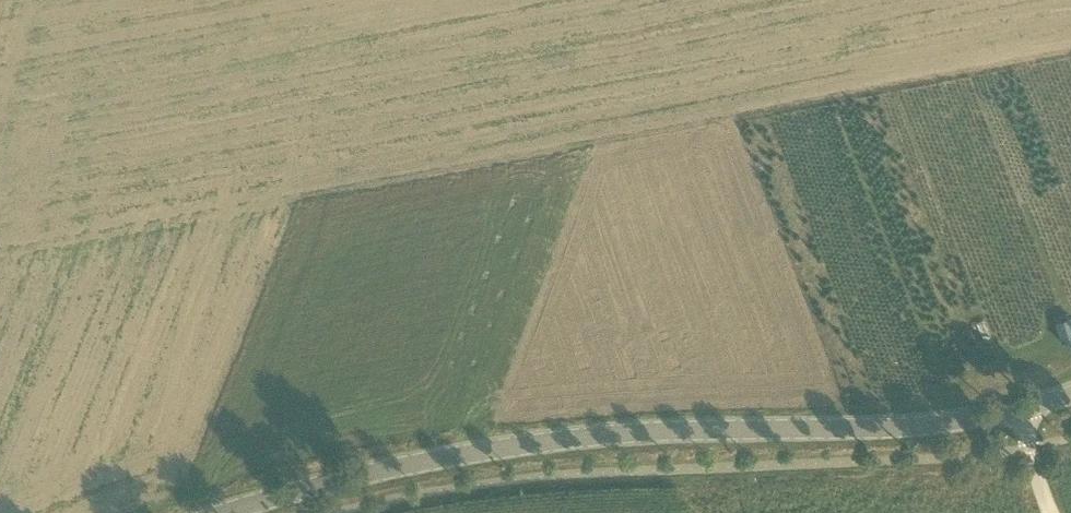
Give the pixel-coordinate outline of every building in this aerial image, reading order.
[(1055,322),(1063,343),(1070,340),(1070,317),(1055,322)]
